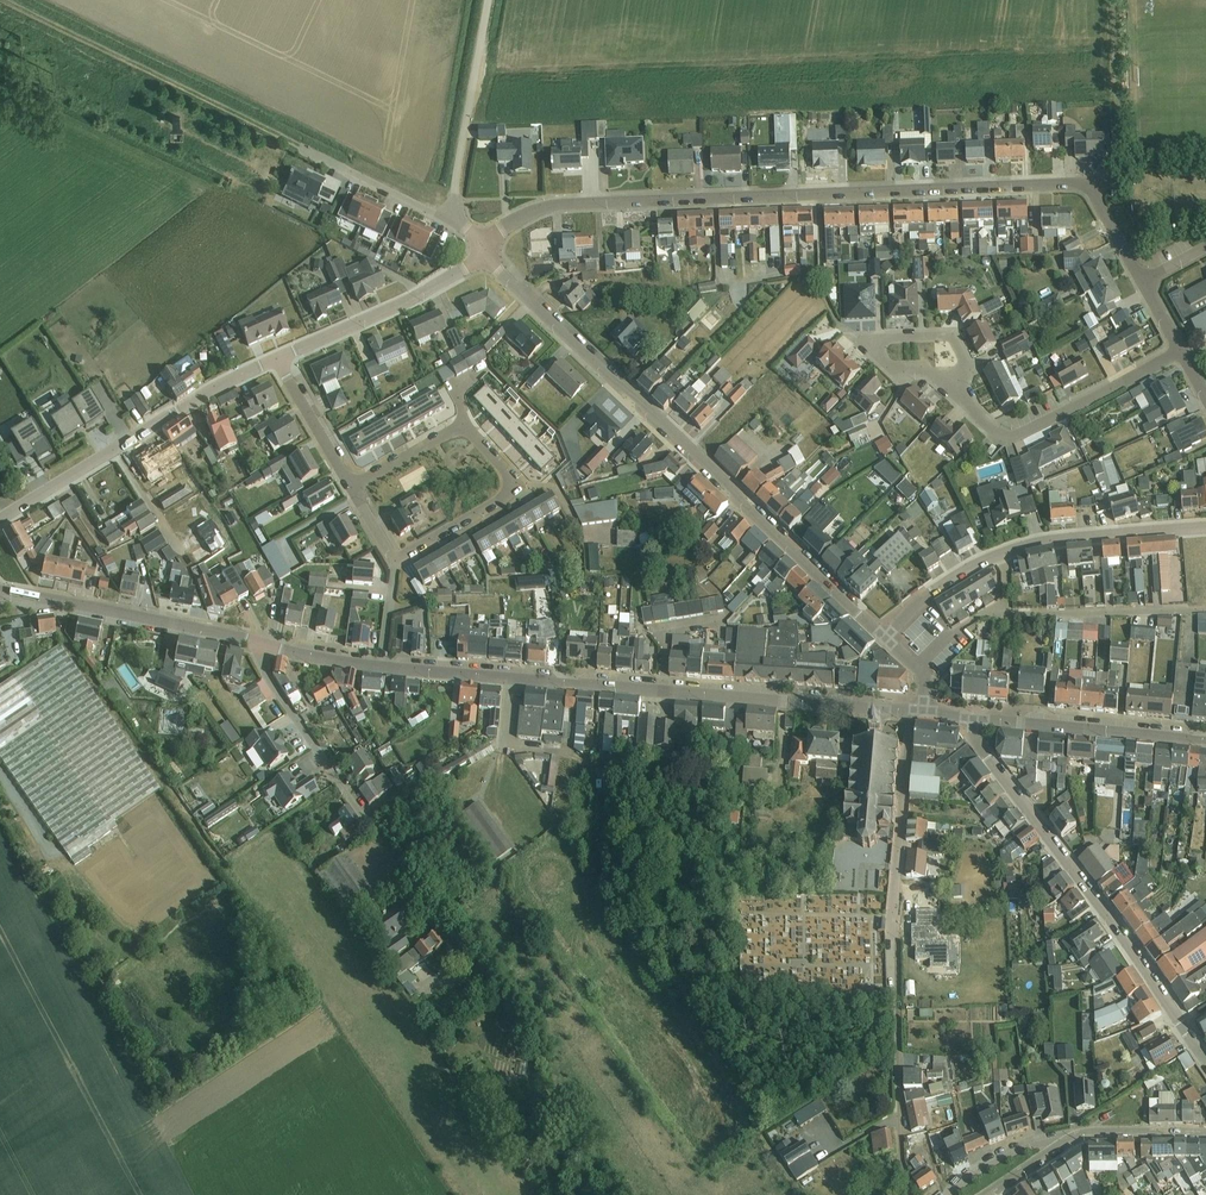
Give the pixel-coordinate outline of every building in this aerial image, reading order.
[(1042,122),(1042,124),(1034,124),(1035,151),(1052,150),(1051,124),(1057,124),(1057,116),(1063,115),(1063,104),(1057,105),(1047,105),(1048,118),(1045,118),(1042,122)] [(929,110),(920,110),(920,116),(921,136),(930,136),(930,116),(929,110)] [(857,113),(852,117),(855,121),(861,117),(857,113)] [(597,139),(597,123),(581,124),(582,140),(597,139)] [(607,123),(597,123),(597,139),(608,139),(608,141),(607,141),(608,168),(627,167),(627,163),(644,163),(643,140),(625,141),(625,133),(608,134),(607,123)] [(984,137),(990,137),(990,124),(978,124),(979,146),(967,147),(967,163),(985,162),(984,137)] [(776,150),(760,150),(761,169),(777,168),(777,171),(790,170),(789,151),(798,151),(797,135),(797,126),(781,127),(781,137),(782,150),(776,150)] [(884,142),(894,142),(894,133),(894,127),(893,126),(883,127),(884,142)] [(506,139),(506,127),(480,128),(480,140),(506,139)] [(837,142),(847,142),(846,127),(836,128),(837,142)] [(1089,156),(1105,156),(1104,135),(1103,135),(1076,136),(1076,127),(1066,127),(1067,148),(1076,147),(1076,159),(1089,158),(1089,156)] [(955,140),(962,140),(961,128),(954,128),(955,134),(948,134),(949,145),(950,145),(950,148),(937,149),(938,164),(956,164),(955,140)] [(1011,145),(1011,162),(1026,161),(1025,128),(1016,128),(1017,145),(1011,145)] [(742,145),(750,145),(749,132),(742,132),(742,145)] [(693,149),(702,149),(702,135),(684,135),(684,145),(693,145),(693,149)] [(582,159),(589,159),(588,144),(580,144),(580,150),(573,150),(573,142),(561,142),(561,151),(553,151),(554,170),(582,169),(582,159)] [(902,166),(926,165),(925,142),(901,143),(902,166)] [(870,165),(886,164),(885,145),(869,146),(869,143),(858,144),(859,167),(870,167),(870,165)] [(516,172),(532,171),(531,144),(515,144),(515,146),(499,146),(499,163),(516,162),(516,172)] [(826,167),(838,166),(837,145),(814,145),(815,169),(826,169),(826,167)] [(1011,162),(1011,145),(995,146),(996,162),(1011,162)] [(727,173),(741,172),(740,149),(712,150),(713,171),(727,171),(727,173)] [(670,175),(694,174),(693,151),(683,152),(684,156),(670,157),(670,175)] [(290,181),(287,188),(294,192),(291,200),(308,208),(307,210),(308,210),(309,209),(311,204),(317,207),(318,207),(322,200),(331,204),(338,188),(314,176),(314,177),(313,179),(295,171),(292,178),(291,177),(289,181),(290,181)] [(342,189),(339,195),(345,198),(348,192),(342,189)] [(339,215),(338,217),(360,227),(366,215),(371,203),(358,197),(356,199),(348,196),(339,215)] [(366,215),(360,227),(382,238),(392,216),(390,215),(384,212),(385,210),(371,203),(366,215)] [(332,209),(323,205),(319,212),(325,215),(327,211),(330,213),(332,209)] [(1027,205),(1013,206),(1013,215),(1014,222),(1020,222),(1021,229),(1021,237),(1028,237),(1028,229),(1028,222),(1028,215),(1027,205)] [(993,206),(978,207),(978,215),(979,223),(979,231),(984,231),(984,228),(989,228),(993,228),(993,223),(993,215),(993,206)] [(1013,206),(998,206),(998,215),(998,223),(999,230),(999,238),(1007,238),(1006,231),(1014,230),(1014,222),(1013,215),(1013,206)] [(979,223),(978,207),(963,207),(965,246),(965,250),(972,250),(971,232),(979,232),(979,223)] [(945,232),(944,227),(943,208),(928,209),(929,225),(927,225),(927,226),(928,241),(935,241),(935,233),(945,232)] [(958,208),(943,208),(944,227),(952,227),(952,240),(957,240),(959,240),(958,208)] [(924,209),(909,210),(909,215),(910,226),(910,234),(910,241),(920,241),(920,242),(928,241),(927,226),(924,226),(924,215),(924,209)] [(889,210),(875,211),(875,215),(875,227),(876,235),(890,234),(890,227),(890,215),(889,210)] [(910,234),(909,210),(894,210),(895,232),(903,232),(903,235),(910,234)] [(813,211),(798,212),(799,228),(807,228),(807,236),(807,243),(814,243),(814,227),(813,215),(813,211)] [(840,212),(841,229),(849,228),(849,235),(851,235),(851,243),(858,243),(858,235),(858,228),(856,228),(855,211),(840,212)] [(875,211),(860,211),(860,215),(861,228),(861,236),(876,235),(875,227),(875,215),(875,211)] [(799,228),(798,212),(783,212),(785,250),(793,250),(792,228),(799,228)] [(841,229),(840,212),(825,213),(827,255),(835,255),(834,229),(841,229)] [(1057,213),(1058,231),(1073,231),(1072,212),(1057,213)] [(750,230),(749,230),(750,238),(750,246),(750,257),(751,262),(757,262),(756,230),(764,230),(764,213),(749,214),(750,230)] [(764,213),(764,230),(772,229),(773,256),(780,256),(779,213),(764,213)] [(1058,231),(1057,213),(1042,213),(1043,232),(1058,231)] [(736,231),(735,214),(720,215),(722,267),(728,267),(727,240),(730,240),(730,231),(736,231)] [(749,214),(735,214),(736,231),(749,230),(750,230),(749,214)] [(705,215),(697,216),(698,247),(705,247),(705,232),(715,232),(714,215),(705,215)] [(698,247),(697,216),(679,217),(680,233),(689,233),(690,248),(698,247)] [(397,219),(387,240),(408,250),(420,226),(406,220),(405,223),(397,219)] [(347,239),(351,225),(344,223),(340,237),(347,239)] [(675,272),(681,271),(679,254),(676,238),(674,238),(674,224),(653,225),(653,237),(658,237),(658,245),(662,245),(662,248),(666,248),(666,250),(672,250),(675,272)] [(420,226),(408,250),(430,261),(440,239),(434,236),(432,236),(433,233),(420,226)] [(360,230),(357,237),(370,242),(373,235),(360,230)] [(641,254),(640,235),(616,236),(617,255),(641,254)] [(578,266),(577,251),(576,239),(576,238),(575,238),(563,239),(564,248),(564,253),(562,254),(560,254),(560,259),(560,265),(565,265),(569,264),(569,267),(570,271),(578,271),(578,266)] [(600,261),(599,241),(594,242),(593,238),(576,239),(577,251),(585,250),(585,261),(587,261),(587,266),(578,267),(578,266),(578,271),(578,275),(583,274),(598,274),(597,272),(598,272),(597,261),(600,261)] [(344,239),(342,244),(350,247),(352,243),(344,239)] [(1077,239),(1064,246),(1068,253),(1081,246),(1077,239)] [(1035,254),(1034,240),(1021,241),(1022,255),(1035,254)] [(1042,240),(1034,240),(1035,254),(1043,254),(1042,249),(1042,240)] [(988,241),(979,241),(980,257),(988,256),(988,241)] [(350,249),(356,252),(359,246),(353,243),(350,249)] [(359,246),(356,252),(374,260),(377,255),(359,246)] [(877,261),(881,261),(894,261),(893,248),(876,249),(877,261)] [(448,250),(445,256),(452,259),(454,253),(448,250)] [(870,252),(860,252),(860,261),(870,261),(870,252)] [(1068,253),(1064,253),(1065,269),(1074,269),(1078,276),(1076,277),(1086,295),(1095,290),(1111,281),(1101,263),(1093,267),(1089,261),(1085,252),(1068,253)] [(606,256),(606,274),(615,273),(614,255),(606,256)] [(341,280),(334,265),(333,262),(331,257),(326,259),(330,267),(326,268),(333,284),(341,280)] [(983,259),(982,261),(982,264),(984,266),(986,266),(988,266),(990,264),(991,262),(991,260),(989,258),(987,257),(985,258),(983,259)] [(341,258),(333,262),(334,265),(341,280),(348,277),(357,298),(358,298),(359,302),(374,295),(373,291),(385,286),(378,270),(377,270),(373,261),(359,267),(358,264),(346,269),(341,258)] [(324,263),(315,260),(313,268),(322,270),(324,263)] [(925,281),(925,278),(924,260),(914,260),(915,282),(925,281)] [(881,261),(877,261),(871,262),(872,278),(882,278),(881,261)] [(881,267),(886,271),(891,266),(886,262),(881,267)] [(786,268),(787,276),(797,274),(796,267),(786,268)] [(598,274),(583,274),(583,282),(598,281),(598,274)] [(591,292),(586,297),(577,288),(579,286),(574,280),(563,291),(568,296),(564,299),(574,309),(577,305),(583,311),(597,298),(591,292)] [(1121,300),(1111,281),(1095,290),(1105,308),(1097,312),(1101,319),(1116,311),(1113,304),(1121,300)] [(716,282),(699,285),(700,293),(717,290),(716,282)] [(1190,321),(1201,340),(1205,338),(1205,287),(1204,284),(1185,294),(1183,291),(1172,297),(1187,323),(1190,321)] [(324,310),(341,303),(334,286),(307,298),(314,315),(315,314),(318,321),(327,316),(324,310)] [(918,317),(917,286),(891,287),(890,289),(890,297),(891,318),(918,317)] [(697,288),(687,290),(688,296),(698,294),(697,288)] [(847,320),(875,319),(874,288),(846,289),(847,320)] [(978,308),(970,292),(938,294),(939,313),(958,312),(964,325),(982,316),(983,319),(988,316),(1004,308),(999,298),(978,308)] [(494,320),(497,316),(505,308),(492,296),(490,298),(485,294),(478,297),(477,295),(463,301),(470,318),(485,311),(494,320)] [(694,323),(708,309),(697,299),(684,313),(694,323)] [(1047,315),(1056,310),(1050,300),(1041,305),(1047,315)] [(252,319),(239,325),(249,346),(275,334),(276,336),(289,331),(283,318),(285,316),(283,313),(281,313),(279,310),(253,322),(252,319)] [(1121,339),(1129,353),(1145,344),(1138,330),(1127,310),(1112,318),(1116,325),(1124,321),(1131,334),(1121,339)] [(431,342),(429,337),(446,330),(439,312),(410,324),(417,342),(419,347),(431,342)] [(719,319),(712,312),(706,318),(713,325),(719,319)] [(1089,331),(1100,325),(1093,314),(1083,320),(1089,331)] [(648,343),(654,337),(636,320),(630,326),(617,340),(618,342),(617,343),(622,348),(623,346),(635,357),(648,343)] [(528,358),(541,344),(526,329),(527,328),(520,322),(506,337),(528,358)] [(979,354),(997,345),(986,324),(968,333),(979,354)] [(233,325),(225,328),(229,337),(237,333),(233,325)] [(1129,353),(1121,339),(1112,344),(1105,332),(1103,327),(1092,332),(1091,331),(1085,334),(1093,350),(1100,346),(1102,350),(1104,349),(1112,362),(1129,353)] [(487,353),(505,335),(498,328),(480,346),(487,353)] [(462,357),(467,354),(456,329),(447,333),(459,359),(462,357)] [(237,357),(225,335),(222,331),(215,335),(217,340),(216,340),(228,361),(237,357)] [(1026,342),(1030,340),(1026,332),(1022,334),(1001,344),(1005,353),(1018,346),(1026,342)] [(680,334),(662,350),(671,361),(690,344),(680,334)] [(385,363),(407,354),(400,338),(383,346),(379,338),(369,342),(378,361),(366,366),(372,380),(389,373),(385,363)] [(807,338),(788,358),(798,368),(817,348),(807,338)] [(1085,339),(1075,344),(1080,353),(1090,348),(1085,339)] [(468,340),(463,346),(468,350),(472,344),(468,340)] [(1026,342),(1018,346),(1019,347),(1004,354),(1007,361),(1008,362),(1022,354),(1022,353),(1029,349),(1029,348),(1033,346),(1030,340),(1026,342)] [(847,386),(860,372),(843,355),(845,353),(835,343),(816,363),(826,373),(830,369),(847,386)] [(479,347),(467,354),(462,357),(469,369),(486,359),(479,347)] [(343,354),(311,368),(320,387),(323,386),(336,380),(337,379),(338,381),(352,375),(343,354)] [(443,366),(451,363),(447,355),(440,359),(443,366)] [(462,357),(459,359),(450,364),(450,365),(456,376),(457,376),(469,369),(462,357)] [(641,383),(638,386),(650,397),(656,390),(663,383),(659,379),(673,365),(665,357),(665,358),(660,362),(659,364),(656,367),(651,372),(646,378),(641,383)] [(716,357),(707,366),(711,370),(720,361),(716,357)] [(1080,358),(1055,372),(1056,376),(1063,387),(1064,389),(1089,375),(1080,358)] [(175,368),(172,371),(188,394),(199,387),(198,385),(202,382),(201,381),(203,380),(189,359),(175,369),(175,368)] [(572,398),(585,384),(561,361),(548,375),(572,398)] [(1008,362),(1007,361),(1001,364),(985,372),(994,390),(1016,379),(1008,362)] [(450,365),(438,372),(441,377),(444,383),(456,376),(450,365)] [(532,388),(546,374),(540,368),(526,383),(532,388)] [(723,388),(727,383),(733,378),(723,368),(713,378),(723,388)] [(1035,370),(1039,377),(1044,374),(1041,368),(1035,370)] [(188,394),(172,371),(171,371),(171,370),(161,377),(168,387),(167,388),(176,402),(188,394)] [(658,396),(653,400),(664,411),(665,410),(670,405),(672,406),(678,399),(686,391),(678,383),(683,378),(678,374),(666,387),(658,396)] [(702,391),(712,381),(706,375),(677,406),(688,417),(698,406),(693,401),(697,397),(702,391)] [(874,396),(882,388),(871,378),(857,392),(862,397),(856,403),(869,415),(881,403),(874,396)] [(1016,379),(994,390),(1003,408),(1019,400),(1017,398),(1024,394),(1016,379)] [(1145,393),(1143,394),(1144,395),(1152,409),(1160,404),(1179,394),(1170,379),(1150,390),(1145,393)] [(747,380),(740,386),(729,398),(736,405),(754,386),(747,380)] [(721,390),(716,395),(719,398),(724,393),(726,395),(733,389),(727,383),(723,388),(721,390)] [(504,405),(486,386),(473,399),(490,418),(504,405)] [(248,421),(277,405),(268,387),(245,400),(248,406),(242,409),(248,421)] [(931,421),(927,417),(935,408),(920,395),(922,393),(916,387),(901,403),(922,422),(927,427),(931,421)] [(1142,387),(1130,393),(1134,400),(1144,395),(1143,394),(1145,393),(1142,387)] [(1028,403),(1043,396),(1039,388),(1024,396),(1028,403)] [(414,389),(407,393),(409,397),(417,393),(414,389)] [(347,404),(341,390),(328,396),(326,397),(332,411),(334,410),(347,404)] [(515,395),(510,390),(506,393),(511,398),(515,395)] [(435,391),(413,403),(422,420),(444,407),(435,391)] [(97,407),(98,406),(90,393),(89,394),(90,394),(86,396),(72,404),(71,405),(72,405),(62,411),(64,414),(52,422),(64,441),(81,430),(80,428),(84,426),(86,429),(105,417),(104,415),(102,416),(97,407)] [(407,393),(400,397),(401,400),(402,401),(409,397),(407,393)] [(1130,393),(1124,397),(1128,404),(1134,400),(1130,393)] [(1150,423),(1143,427),(1147,434),(1159,428),(1157,423),(1167,418),(1169,419),(1187,409),(1179,394),(1160,404),(1152,409),(1144,413),(1150,423)] [(519,400),(515,395),(511,398),(516,403),(519,400)] [(820,408),(827,414),(839,402),(832,395),(820,408)] [(131,401),(143,418),(151,413),(139,396),(131,401)] [(227,396),(218,400),(221,407),(230,402),(227,396)] [(714,397),(692,421),(701,430),(715,416),(711,412),(720,403),(717,401),(714,397)] [(61,398),(53,403),(57,410),(66,406),(61,398)] [(413,403),(392,416),(401,432),(422,420),(413,403)] [(521,423),(504,405),(490,418),(507,436),(521,423)] [(609,443),(620,431),(596,408),(585,419),(593,426),(586,434),(591,439),(601,428),(607,434),(604,438),(609,443)] [(537,417),(532,412),(530,415),(528,416),(534,421),(537,417)] [(371,413),(364,417),(366,421),(374,417),(373,415),(371,413)] [(827,418),(833,424),(838,419),(832,413),(827,418)] [(183,415),(162,430),(176,449),(196,434),(183,415)] [(855,429),(869,423),(865,415),(851,421),(855,429)] [(392,416),(370,428),(379,444),(401,432),(392,416)] [(364,417),(357,421),(359,425),(366,421),(364,417)] [(211,420),(206,422),(211,433),(214,441),(217,448),(220,454),(228,451),(229,453),(230,455),(234,453),(238,451),(236,448),(231,436),(224,421),(221,422),(217,424),(215,418),(211,420)] [(274,452),(281,447),(298,437),(288,420),(277,426),(273,419),(256,429),(262,439),(265,437),(274,452)] [(932,433),(958,457),(973,440),(957,425),(955,428),(945,419),(932,433)] [(252,429),(258,425),(255,420),(249,424),(252,429)] [(755,420),(748,426),(754,432),(761,426),(755,420)] [(1168,428),(1171,436),(1179,452),(1180,452),(1184,450),(1185,451),(1192,448),(1192,446),(1202,441),(1199,436),(1205,433),(1205,429),(1202,420),(1186,428),(1183,421),(1168,428)] [(8,447),(6,448),(17,466),(26,460),(18,447),(26,442),(34,455),(37,461),(39,459),(38,458),(49,451),(50,453),(52,452),(44,439),(42,440),(39,436),(41,434),(33,421),(16,432),(15,432),(10,435),(15,443),(8,447)] [(538,441),(521,423),(507,436),(524,454),(538,441)] [(774,426),(771,429),(779,435),(781,433),(774,426)] [(865,426),(848,433),(852,442),(853,442),(858,440),(869,435),(865,426)] [(836,427),(831,430),(835,436),(840,433),(836,427)] [(370,428),(348,440),(357,456),(379,444),(370,428)] [(1021,459),(1028,481),(1030,486),(1043,480),(1038,470),(1076,452),(1064,429),(1055,434),(1057,438),(1029,452),(1030,454),(1021,459)] [(555,435),(550,430),(546,433),(552,438),(555,435)] [(151,447),(161,441),(156,432),(146,438),(151,447)] [(919,439),(924,443),(929,438),(924,434),(919,439)] [(243,436),(235,441),(238,445),(245,441),(243,436)] [(737,436),(715,459),(737,479),(758,457),(737,436)] [(639,463),(654,448),(643,437),(635,445),(632,442),(625,449),(624,448),(613,459),(619,465),(629,454),(639,463)] [(1083,440),(1080,442),(1082,447),(1085,445),(1090,442),(1088,438),(1083,441),(1083,440)] [(1099,452),(1107,447),(1102,438),(1094,443),(1099,452)] [(886,439),(878,443),(884,454),(892,449),(886,439)] [(858,440),(853,442),(856,450),(862,448),(858,440)] [(555,460),(538,441),(524,454),(541,473),(555,460)] [(223,456),(217,444),(213,446),(209,448),(218,463),(225,459),(223,456)] [(899,447),(896,450),(901,458),(907,451),(902,446),(900,448),(899,447)] [(610,455),(602,447),(584,465),(585,466),(583,468),(591,475),(610,455)] [(790,455),(791,457),(778,464),(780,468),(763,477),(757,472),(744,486),(756,498),(769,483),(803,465),(806,462),(799,449),(798,448),(790,455)] [(204,449),(198,453),(206,465),(211,461),(204,449)] [(152,451),(136,462),(147,480),(159,472),(162,476),(174,469),(162,450),(154,455),(152,451)] [(993,469),(1006,463),(1000,450),(967,465),(974,480),(987,474),(988,477),(996,474),(993,469)] [(251,478),(244,482),(248,488),(254,484),(255,484),(264,479),(265,480),(273,475),(283,468),(293,486),(288,488),(293,496),(296,494),(304,489),(300,483),(302,482),(319,472),(306,452),(290,461),(287,463),(283,456),(267,466),(259,471),(250,476),(251,478)] [(827,452),(822,456),(825,459),(823,461),(827,466),(834,460),(829,455),(827,452)] [(1168,467),(1183,460),(1180,452),(1179,452),(1165,459),(1168,467)] [(664,475),(678,488),(693,471),(676,455),(674,457),(673,456),(665,464),(646,469),(646,470),(645,470),(647,479),(664,475)] [(1017,484),(1028,481),(1021,459),(1010,463),(1017,484)] [(1205,473),(1205,461),(1197,462),(1199,474),(1205,473)] [(892,486),(901,477),(885,462),(875,467),(874,469),(892,486)] [(619,477),(643,471),(635,465),(619,469),(618,471),(619,477)] [(1090,468),(1084,471),(1087,477),(1093,475),(1090,468)] [(693,471),(678,488),(698,507),(696,509),(696,510),(697,512),(704,504),(707,507),(718,495),(700,478),(698,476),(693,471)] [(1179,484),(1179,492),(1174,492),(1176,508),(1183,507),(1183,512),(1200,511),(1198,494),(1196,472),(1184,472),(1185,484),(1179,484)] [(560,473),(556,476),(563,488),(567,486),(560,473)] [(768,509),(798,480),(791,474),(787,478),(775,491),(771,486),(758,499),(768,509)] [(833,480),(828,474),(822,480),(827,485),(833,480)] [(800,477),(798,480),(768,509),(779,519),(791,507),(789,504),(794,498),(792,497),(800,489),(806,483),(800,477)] [(1139,490),(1150,490),(1149,478),(1139,478),(1139,490)] [(937,479),(931,485),(934,490),(941,486),(937,479)] [(906,483),(901,488),(906,492),(911,488),(906,483)] [(1033,496),(1033,495),(1017,500),(1015,493),(1010,495),(1008,486),(1006,487),(1005,483),(979,492),(984,508),(987,507),(990,515),(986,517),(990,530),(1008,524),(1005,517),(1020,512),(1022,517),(1038,511),(1033,496)] [(312,512),(334,499),(325,484),(303,497),(312,512)] [(817,485),(812,490),(816,494),(821,489),(817,485)] [(1137,504),(1134,493),(1129,494),(1126,485),(1117,488),(1120,497),(1109,501),(1115,521),(1140,514),(1141,518),(1153,515),(1147,501),(1137,504)] [(598,489),(589,491),(591,501),(600,498),(598,489)] [(208,494),(212,500),(218,496),(214,490),(208,494)] [(656,499),(665,499),(664,491),(655,491),(656,499)] [(805,496),(781,521),(792,531),(803,519),(812,510),(806,505),(810,501),(815,496),(810,491),(805,496)] [(920,499),(927,510),(938,504),(930,492),(920,499)] [(1068,508),(1068,499),(1067,492),(1050,494),(1053,523),(1076,521),(1075,508),(1068,508)] [(293,496),(280,503),(281,503),(285,510),(300,501),(296,494),(293,496)] [(404,509),(416,502),(412,494),(400,501),(404,509)] [(697,512),(696,510),(685,513),(687,518),(698,515),(700,517),(702,514),(705,518),(712,511),(718,517),(729,505),(718,495),(707,507),(704,504),(697,512)] [(1103,501),(1101,495),(1094,497),(1096,503),(1103,501)] [(540,504),(549,519),(562,511),(553,496),(540,504)] [(76,497),(62,505),(70,518),(74,515),(76,514),(78,513),(76,511),(82,507),(76,497)] [(1157,498),(1157,507),(1168,507),(1168,497),(1157,498)] [(820,534),(836,517),(828,509),(827,509),(822,504),(824,502),(823,501),(810,514),(804,521),(816,531),(805,542),(809,545),(810,547),(809,549),(810,549),(820,559),(824,554),(832,546),(820,534)] [(276,502),(261,509),(264,516),(279,509),(276,502)] [(618,502),(609,503),(612,522),(618,521),(618,502)] [(59,503),(53,506),(60,517),(63,516),(66,514),(59,503)] [(612,522),(609,503),(602,505),(605,523),(612,522)] [(107,540),(148,515),(141,504),(111,522),(106,526),(108,530),(103,534),(107,540)] [(549,519),(540,504),(527,511),(536,526),(549,519)] [(416,515),(421,512),(417,505),(409,509),(408,509),(391,519),(401,536),(413,529),(409,520),(413,517),(415,520),(418,518),(416,515)] [(605,523),(602,505),(595,506),(598,524),(605,523)] [(54,521),(60,517),(53,506),(47,510),(54,521)] [(598,524),(595,506),(588,507),(591,526),(598,524)] [(591,526),(588,507),(575,509),(584,527),(591,526)] [(1092,511),(1094,521),(1102,519),(1100,509),(1092,511)] [(527,511),(514,519),(523,534),(536,526),(527,511)] [(911,518),(904,511),(898,516),(905,523),(911,518)] [(239,522),(234,513),(226,517),(231,527),(239,522)] [(949,537),(959,555),(974,547),(966,533),(973,529),(965,513),(951,520),(958,533),(949,537)] [(155,526),(148,515),(107,540),(110,546),(129,534),(131,537),(139,532),(141,535),(155,526)] [(342,548),(357,539),(346,519),(335,525),(331,518),(317,527),(323,538),(333,532),(342,548)] [(514,519),(501,526),(510,541),(513,547),(522,542),(518,537),(523,534),(514,519)] [(720,533),(726,538),(719,547),(725,553),(735,542),(739,546),(739,545),(751,532),(740,522),(738,524),(732,519),(720,533)] [(11,547),(27,538),(22,531),(33,525),(30,520),(4,535),(11,547)] [(253,532),(254,532),(259,529),(254,521),(249,524),(253,532)] [(568,521),(561,525),(568,536),(575,532),(568,521)] [(210,522),(196,530),(206,546),(211,554),(225,545),(212,524),(210,522)] [(709,542),(720,530),(712,523),(702,535),(709,542)] [(231,528),(237,542),(245,539),(239,524),(231,528)] [(501,526),(488,534),(497,549),(510,541),(501,526)] [(654,529),(659,541),(665,538),(660,526),(654,529)] [(908,533),(903,527),(898,532),(900,535),(902,537),(907,533),(908,533)] [(259,529),(254,532),(262,544),(266,542),(259,529)] [(770,543),(756,530),(743,544),(753,554),(744,564),(748,568),(770,543)] [(60,562),(56,580),(70,583),(74,565),(65,563),(71,532),(66,531),(60,562)] [(298,536),(301,543),(315,538),(312,531),(298,536)] [(618,532),(618,546),(635,546),(635,532),(618,532)] [(907,533),(902,537),(915,552),(929,573),(941,565),(932,551),(926,555),(922,548),(921,548),(917,542),(916,543),(907,533)] [(497,549),(488,534),(475,542),(483,557),(497,549)] [(890,575),(915,552),(902,537),(900,535),(873,559),(874,559),(868,565),(847,585),(861,599),(879,582),(874,576),(883,567),(890,575)] [(35,552),(27,538),(11,547),(17,559),(27,554),(32,564),(38,558),(50,541),(45,537),(35,552)] [(944,537),(931,545),(939,558),(952,550),(944,537)] [(1176,554),(1175,539),(1158,540),(1162,592),(1171,592),(1169,568),(1168,568),(1167,555),(1176,554)] [(468,540),(455,548),(463,563),(477,555),(468,540)] [(845,540),(823,562),(837,575),(850,563),(856,557),(859,554),(845,540)] [(1158,540),(1141,542),(1142,557),(1155,556),(1155,559),(1153,560),(1154,566),(1153,566),(1155,593),(1162,592),(1158,540)] [(53,544),(50,541),(38,558),(32,564),(44,566),(42,577),(56,580),(60,562),(44,559),(53,544)] [(143,541),(139,543),(147,556),(151,553),(143,541)] [(273,542),(262,549),(265,555),(277,548),(273,542)] [(1142,557),(1141,542),(1127,543),(1129,561),(1137,561),(1138,571),(1135,571),(1137,594),(1145,593),(1142,557)] [(1122,559),(1121,544),(1103,545),(1104,559),(1102,560),(1105,595),(1114,594),(1112,570),(1109,570),(1108,560),(1122,559)] [(144,559),(140,545),(132,547),(136,561),(144,559)] [(590,545),(591,571),(601,572),(599,545),(590,545)] [(745,550),(739,545),(739,546),(730,555),(728,558),(733,563),(736,560),(745,550)] [(762,572),(757,577),(764,582),(766,580),(766,579),(771,574),(774,571),(785,559),(786,558),(772,545),(771,546),(760,558),(765,563),(764,565),(759,570),(762,572)] [(1092,546),(1080,547),(1082,567),(1083,578),(1102,577),(1101,573),(1100,558),(1093,559),(1092,546)] [(169,547),(162,552),(169,562),(176,557),(169,547)] [(855,562),(839,577),(847,585),(868,565),(863,560),(870,552),(866,547),(856,557),(859,559),(855,562)] [(1082,567),(1080,547),(1067,549),(1068,561),(1062,562),(1063,579),(1076,577),(1076,572),(1075,568),(1082,567)] [(277,548),(265,555),(269,561),(280,555),(277,548)] [(463,563),(455,548),(442,555),(450,570),(463,563)] [(1047,585),(1047,586),(1055,584),(1051,569),(1057,567),(1053,550),(1041,553),(1047,585)] [(302,555),(307,563),(313,559),(308,551),(302,555)] [(1028,558),(1018,560),(1022,574),(1031,572),(1033,583),(1038,582),(1040,588),(1040,595),(1047,595),(1047,587),(1047,586),(1047,585),(1041,553),(1027,556),(1028,558)] [(284,561),(280,555),(269,561),(272,568),(284,561)] [(450,570),(442,555),(429,562),(437,578),(450,570)] [(105,567),(113,563),(109,556),(101,560),(105,567)] [(775,573),(780,578),(768,590),(776,598),(786,590),(783,587),(787,582),(798,570),(787,560),(775,573)] [(243,564),(233,570),(241,585),(245,582),(254,598),(267,591),(265,588),(274,583),(265,567),(255,572),(248,561),(243,564)] [(284,561),(272,568),(276,574),(288,567),(284,561)] [(437,578),(429,562),(416,570),(424,585),(437,578)] [(174,564),(172,571),(170,585),(174,585),(171,599),(184,602),(184,605),(192,606),(192,605),(201,607),(195,590),(193,584),(187,574),(182,566),(174,564)] [(96,570),(74,565),(70,583),(84,585),(86,575),(95,577),(96,570)] [(694,570),(701,583),(709,579),(702,566),(694,570)] [(288,567),(276,574),(280,580),(291,573),(288,567)] [(372,586),(373,569),(354,567),(353,577),(346,576),(345,584),(372,586)] [(211,576),(206,579),(224,610),(248,596),(241,585),(233,570),(214,581),(211,576)] [(814,585),(798,570),(787,582),(792,586),(790,588),(793,591),(795,589),(803,597),(814,585)] [(974,578),(991,605),(995,603),(992,597),(989,596),(988,594),(998,588),(987,570),(974,578)] [(741,581),(739,571),(730,573),(732,583),(741,581)] [(123,580),(120,593),(136,596),(139,581),(141,575),(133,573),(133,578),(124,576),(123,580)] [(325,588),(327,577),(310,575),(309,587),(325,588)] [(515,580),(516,590),(546,588),(545,578),(515,580)] [(974,578),(962,586),(972,603),(981,598),(983,600),(982,602),(986,608),(991,605),(974,578)] [(224,610),(206,579),(197,582),(207,611),(223,614),(224,610)] [(727,579),(722,584),(728,589),(733,584),(727,579)] [(107,590),(109,582),(101,580),(99,588),(107,590)] [(418,580),(412,583),(420,598),(427,594),(418,580)] [(614,580),(604,582),(606,588),(615,586),(614,580)] [(582,581),(581,590),(587,590),(593,591),(593,582),(587,581),(582,581)] [(761,585),(754,593),(759,597),(767,589),(762,584),(761,585)] [(814,585),(803,597),(800,600),(807,607),(805,609),(807,611),(823,594),(814,585)] [(962,586),(949,593),(966,621),(970,618),(967,613),(964,612),(962,610),(972,603),(962,586)] [(1047,595),(1047,608),(1057,608),(1054,587),(1047,587),(1047,595)] [(569,588),(561,593),(564,598),(572,593),(569,588)] [(289,606),(292,590),(285,589),(281,605),(289,606)] [(367,601),(368,593),(352,591),(351,600),(367,601)] [(728,592),(725,596),(731,602),(734,598),(728,592)] [(734,613),(749,598),(743,592),(728,608),(734,613)] [(966,621),(949,593),(936,602),(946,619),(956,613),(958,616),(957,618),(961,624),(966,621)] [(814,623),(833,603),(823,594),(807,611),(804,614),(814,623)] [(1137,594),(1128,595),(1129,603),(1138,603),(1137,594)] [(312,609),(312,610),(320,611),(323,596),(315,595),(312,609)] [(716,598),(719,612),(725,611),(723,597),(716,598)] [(716,598),(709,599),(711,613),(719,612),(716,598)] [(709,599),(702,601),(704,614),(711,613),(709,599)] [(702,601),(695,602),(697,615),(704,614),(702,601)] [(697,615),(695,602),(688,603),(690,617),(697,615)] [(690,617),(688,603),(682,604),(684,618),(690,617)] [(833,603),(814,623),(816,625),(816,626),(831,624),(843,624),(850,619),(833,603)] [(684,618),(682,604),(675,605),(677,619),(684,618)] [(598,613),(611,614),(611,605),(598,605),(598,613)] [(675,605),(668,606),(670,620),(677,619),(675,605)] [(288,608),(284,625),(300,628),(300,627),(308,629),(312,610),(312,609),(297,606),(297,610),(288,608)] [(668,606),(660,608),(662,621),(670,620),(668,606)] [(653,607),(642,609),(645,624),(646,624),(650,623),(655,623),(653,609),(653,607)] [(662,621),(660,608),(653,609),(655,623),(662,621)] [(783,617),(781,609),(774,611),(775,619),(783,617)] [(349,620),(346,646),(352,647),(367,649),(369,632),(371,632),(372,626),(360,624),(357,617),(355,610),(350,610),(349,620)] [(332,634),(336,614),(329,612),(328,617),(319,615),(316,631),(332,634)] [(758,625),(772,624),(771,615),(757,616),(758,625)] [(36,636),(56,633),(53,616),(30,620),(33,639),(24,641),(25,650),(38,648),(36,636)] [(1157,617),(1156,626),(1171,628),(1172,617),(1157,617)] [(458,618),(454,638),(460,638),(459,658),(459,660),(469,660),(470,659),(471,628),(471,620),(470,620),(470,619),(468,619),(460,618),(458,618)] [(121,713),(130,707),(132,706),(112,676),(107,680),(102,674),(92,660),(90,657),(92,650),(97,651),(102,624),(79,619),(74,641),(82,643),(81,646),(76,645),(74,646),(80,654),(81,654),(98,676),(97,677),(121,713)] [(531,647),(529,665),(545,666),(546,666),(547,648),(547,640),(557,638),(552,620),(542,622),(530,622),(530,636),(537,636),(538,640),(536,641),(535,646),(537,648),(531,647)] [(831,624),(816,626),(812,626),(812,643),(829,643),(839,648),(845,642),(859,628),(851,620),(847,623),(843,624),(831,624)] [(953,620),(949,623),(952,629),(957,626),(953,620)] [(507,662),(507,663),(523,664),(524,646),(522,646),(521,644),(518,644),(517,645),(517,621),(509,622),(509,630),(509,636),(509,642),(507,662)] [(471,628),(470,659),(488,660),(490,634),(490,629),(490,622),(485,622),(485,626),(480,626),(480,632),(476,632),(476,628),(471,628)] [(509,622),(490,622),(490,629),(497,630),(496,639),(492,639),(492,643),(490,661),(507,662),(509,642),(504,642),(505,638),(501,638),(501,630),(509,630),(509,622)] [(425,656),(426,639),(424,638),(425,630),(421,630),(421,624),(414,623),(414,628),(405,627),(404,642),(413,643),(412,655),(425,656)] [(739,631),(736,676),(736,680),(785,684),(835,687),(837,660),(834,654),(800,655),(798,623),(780,624),(780,630),(772,630),(772,633),(768,633),(739,631)] [(634,658),(636,642),(636,637),(631,636),(631,634),(630,634),(631,624),(620,624),(620,631),(619,639),(629,639),(629,652),(619,651),(618,671),(633,672),(634,658)] [(1067,642),(1068,625),(1057,625),(1056,641),(1067,642)] [(1084,626),(1068,625),(1067,642),(1083,642),(1084,626)] [(902,632),(918,647),(924,642),(908,626),(902,632)] [(1084,626),(1083,642),(1095,643),(1096,627),(1084,626)] [(1109,639),(1110,627),(1099,627),(1099,638),(1109,639)] [(1155,642),(1156,629),(1132,627),(1131,640),(1155,642)] [(850,647),(843,649),(844,654),(846,662),(848,662),(861,658),(862,658),(864,655),(869,650),(876,644),(859,628),(845,642),(850,647)] [(509,630),(501,630),(501,638),(505,638),(504,642),(509,642),(509,636),(509,630)] [(732,653),(726,653),(724,680),(735,681),(735,676),(736,676),(739,631),(727,630),(727,644),(732,644),(732,653)] [(599,669),(612,671),(614,653),(607,652),(609,636),(602,635),(599,669)] [(674,637),(673,646),(690,647),(691,638),(674,637)] [(597,661),(599,639),(590,638),(590,641),(570,639),(569,658),(597,661)] [(161,672),(155,685),(176,695),(182,682),(174,678),(175,671),(186,673),(185,674),(193,676),(197,656),(200,657),(202,649),(204,650),(205,646),(179,641),(177,651),(168,649),(165,665),(163,673),(161,672)] [(392,641),(391,648),(400,649),(401,641),(392,641)] [(636,642),(634,658),(637,658),(635,673),(650,674),(652,658),(644,657),(645,643),(636,642)] [(989,701),(990,701),(991,678),(993,658),(991,658),(992,643),(978,642),(977,658),(984,659),(983,668),(984,668),(984,670),(953,667),(952,675),(951,681),(952,681),(951,689),(963,690),(963,699),(974,700),(978,701),(978,700),(989,701)] [(92,854),(88,848),(118,828),(114,823),(163,789),(63,644),(0,688),(0,754),(76,865),(92,854)] [(875,652),(881,649),(876,644),(869,650),(871,652),(872,653),(875,652)] [(1129,666),(1130,654),(1131,647),(1112,645),(1112,652),(1111,663),(1111,664),(1129,666)] [(197,656),(193,676),(203,678),(203,675),(204,670),(223,674),(226,657),(223,656),(217,655),(219,649),(205,646),(204,650),(202,649),(200,657),(197,656)] [(689,656),(688,677),(692,678),(702,678),(702,679),(703,679),(705,647),(697,648),(694,648),(690,648),(689,656)] [(705,647),(703,679),(708,679),(724,680),(726,653),(726,650),(727,649),(712,648),(705,647)] [(38,648),(25,650),(27,659),(38,652),(38,648)] [(860,664),(859,690),(861,690),(905,693),(908,691),(907,672),(898,663),(892,658),(891,657),(883,651),(881,649),(875,652),(872,653),(873,654),(876,661),(874,661),(873,665),(860,664)] [(991,678),(990,701),(1008,703),(1010,686),(1012,669),(1013,650),(1005,649),(1004,668),(1008,669),(1007,675),(1003,675),(1002,679),(991,678)] [(223,676),(222,680),(241,684),(242,676),(243,672),(242,671),(240,671),(239,671),(240,670),(242,656),(243,654),(242,654),(232,652),(228,651),(226,657),(223,674),(223,676)] [(688,677),(689,656),(672,655),(670,676),(688,677)] [(1044,672),(1012,669),(1010,686),(1019,687),(1019,693),(1045,696),(1047,673),(1052,673),(1053,658),(1045,657),(1044,672)] [(837,660),(835,687),(841,688),(859,690),(860,664),(861,658),(848,662),(846,662),(844,662),(837,660)] [(298,692),(295,694),(286,677),(288,662),(276,660),(273,675),(292,706),(298,703),(300,702),(301,700),(301,698),(301,696),(300,694),(298,692)] [(120,661),(111,667),(127,690),(136,683),(120,661)] [(1175,688),(1172,720),(1193,722),(1198,668),(1177,666),(1175,688)] [(1193,722),(1205,723),(1205,668),(1198,668),(1194,708),(1193,722)] [(1052,673),(1048,707),(1056,708),(1067,709),(1068,699),(1069,689),(1061,688),(1062,682),(1059,682),(1059,676),(1060,671),(1052,670),(1052,673)] [(355,696),(353,691),(356,675),(336,671),(334,684),(336,688),(342,689),(343,694),(345,694),(347,699),(353,710),(350,711),(351,715),(353,718),(363,713),(358,703),(355,696)] [(1068,699),(1067,709),(1080,710),(1082,701),(1083,688),(1083,682),(1082,672),(1071,671),(1070,676),(1070,677),(1070,683),(1069,689),(1068,699)] [(1082,701),(1080,710),(1094,711),(1095,703),(1097,686),(1097,682),(1098,674),(1082,672),(1083,682),(1083,688),(1082,701)] [(1106,713),(1117,714),(1119,693),(1115,692),(1117,673),(1110,672),(1109,675),(1108,691),(1106,713)] [(1109,675),(1098,674),(1097,682),(1097,686),(1095,703),(1094,711),(1106,713),(1108,691),(1109,675)] [(360,683),(359,688),(362,688),(362,692),(366,693),(374,693),(380,694),(382,677),(363,676),(362,684),(360,683)] [(386,677),(385,693),(396,694),(395,707),(402,713),(404,695),(411,696),(418,696),(420,683),(413,683),(405,682),(405,679),(386,677)] [(331,679),(323,684),(330,696),(332,695),(339,706),(338,706),(339,709),(346,705),(336,688),(334,684),(331,679)] [(330,696),(323,684),(310,692),(306,695),(310,703),(315,700),(317,704),(330,696)] [(1150,696),(1151,685),(1146,684),(1146,685),(1131,684),(1127,715),(1148,717),(1150,696)] [(247,691),(240,695),(245,703),(261,692),(256,685),(247,691)] [(477,686),(461,685),(459,705),(467,705),(466,714),(464,714),(463,725),(475,726),(476,715),(474,715),(477,686)] [(1175,688),(1151,685),(1150,696),(1148,717),(1172,719),(1172,720),(1175,688)] [(488,737),(497,737),(497,730),(498,724),(501,691),(481,690),(479,710),(491,711),(489,729),(487,730),(487,735),(488,737)] [(542,740),(543,733),(546,707),(548,692),(527,690),(525,708),(521,707),(518,738),(542,740)] [(543,733),(563,734),(568,694),(548,692),(546,707),(543,733)] [(572,711),(578,711),(578,712),(580,696),(568,694),(563,734),(563,735),(563,738),(564,738),(570,739),(571,724),(570,724),(572,711)] [(595,697),(580,696),(578,712),(578,711),(576,735),(574,750),(579,753),(584,749),(584,743),(586,719),(593,720),(595,697)] [(614,738),(615,738),(615,717),(617,699),(601,697),(600,712),(607,713),(603,749),(614,750),(614,738)] [(367,699),(358,703),(363,713),(366,718),(371,716),(369,711),(372,709),(367,699)] [(615,738),(615,746),(614,747),(622,748),(623,723),(631,723),(630,738),(635,738),(635,739),(638,740),(640,719),(642,701),(617,699),(615,717),(615,738)] [(676,729),(675,745),(695,747),(697,720),(698,720),(699,707),(677,705),(676,718),(677,718),(676,728),(676,729)] [(323,710),(325,720),(335,718),(332,707),(323,710)] [(718,729),(720,709),(704,707),(703,728),(718,729)] [(726,709),(720,709),(718,729),(733,730),(735,712),(726,712),(726,709)] [(775,742),(777,713),(749,711),(748,718),(739,717),(737,738),(747,739),(748,732),(755,733),(755,739),(756,741),(775,742)] [(423,722),(429,719),(426,713),(412,721),(411,720),(408,722),(412,730),(416,728),(415,727),(423,722)] [(797,715),(787,714),(786,729),(795,729),(797,715)] [(640,719),(638,740),(638,749),(658,750),(660,727),(660,721),(640,719)] [(218,729),(232,748),(240,743),(240,742),(236,737),(227,723),(226,724),(218,729)] [(449,739),(459,739),(460,725),(450,724),(449,739)] [(938,756),(940,727),(917,725),(914,757),(914,767),(927,768),(927,759),(934,760),(935,750),(937,751),(937,756),(938,756)] [(156,730),(153,726),(144,733),(147,738),(156,730)] [(676,728),(660,727),(658,750),(675,752),(675,745),(676,729),(676,728)] [(949,728),(940,727),(938,756),(943,756),(946,755),(946,752),(951,752),(950,761),(969,747),(965,741),(958,746),(957,746),(957,742),(959,742),(960,733),(959,731),(948,730),(949,728)] [(837,772),(839,752),(840,741),(840,740),(823,738),(824,734),(820,731),(816,730),(812,733),(812,737),(810,737),(810,742),(793,740),(791,762),(790,762),(790,768),(786,767),(786,771),(791,771),(790,780),(799,781),(801,764),(808,765),(809,761),(818,762),(817,780),(829,781),(829,785),(835,785),(837,772)] [(282,748),(284,747),(279,740),(277,741),(273,735),(266,739),(261,732),(246,742),(251,750),(256,747),(262,756),(261,760),(264,766),(268,767),(270,769),(287,757),(282,748)] [(840,741),(839,752),(842,752),(842,754),(854,755),(853,760),(852,760),(852,761),(853,761),(852,772),(851,772),(851,773),(852,773),(851,784),(850,784),(850,785),(851,785),(850,797),(848,797),(848,796),(847,796),(846,797),(844,822),(845,822),(844,839),(858,840),(859,842),(860,842),(864,845),(863,847),(865,847),(865,846),(871,846),(871,847),(873,847),(873,846),(876,843),(877,842),(876,842),(877,838),(889,839),(888,844),(894,844),(897,800),(896,800),(896,801),(894,800),(895,789),(896,789),(896,788),(895,788),(896,777),(897,777),(897,776),(896,776),(897,765),(898,766),(898,764),(897,764),(898,753),(899,753),(899,752),(898,752),(899,747),(900,745),(899,745),(896,745),(896,742),(894,739),(894,738),(893,738),(890,738),(889,738),(888,738),(889,739),(887,741),(886,740),(886,741),(886,742),(883,742),(883,733),(882,733),(882,732),(875,732),(873,732),(873,735),(870,735),(868,737),(868,739),(870,740),(872,740),(872,742),(870,742),(870,743),(856,741),(855,740),(853,741),(854,742),(840,741)] [(1038,763),(1040,737),(1003,734),(999,736),(997,754),(1001,760),(1017,761),(1016,767),(1026,768),(1028,777),(1019,782),(1027,792),(1036,786),(1038,763)] [(1040,737),(1038,757),(1044,758),(1044,764),(1043,771),(1051,772),(1051,765),(1052,759),(1054,759),(1056,739),(1040,737)] [(1056,739),(1054,759),(1058,759),(1057,768),(1056,776),(1058,776),(1057,791),(1064,791),(1065,777),(1066,777),(1068,760),(1064,759),(1066,740),(1056,739)] [(1095,766),(1097,743),(1070,740),(1068,760),(1085,762),(1085,765),(1095,766)] [(440,778),(441,780),(470,763),(472,765),(494,752),(492,749),(491,747),(489,743),(475,752),(472,747),(463,753),(465,756),(437,772),(440,778)] [(1097,743),(1095,766),(1096,780),(1109,781),(1110,768),(1125,770),(1127,746),(1097,743)] [(1124,781),(1135,782),(1136,767),(1137,767),(1137,764),(1139,747),(1127,746),(1125,770),(1124,781)] [(927,768),(914,767),(913,782),(925,783),(940,784),(948,785),(964,773),(978,762),(980,761),(969,747),(950,761),(937,771),(936,771),(935,769),(927,768)] [(1137,764),(1137,767),(1143,768),(1143,769),(1149,769),(1149,775),(1147,775),(1145,791),(1153,792),(1154,789),(1154,786),(1158,748),(1157,749),(1146,748),(1143,747),(1139,747),(1137,764)] [(1175,750),(1158,748),(1154,786),(1161,787),(1163,772),(1172,773),(1172,769),(1175,750)] [(1191,751),(1175,750),(1172,769),(1172,773),(1170,787),(1179,788),(1186,789),(1189,770),(1191,751)] [(1189,770),(1186,789),(1191,790),(1191,794),(1198,794),(1199,782),(1200,772),(1202,752),(1191,751),(1189,770)] [(356,780),(360,777),(364,783),(374,776),(370,770),(374,768),(363,752),(346,764),(356,780)] [(532,754),(515,756),(516,761),(519,766),(524,765),(523,761),(533,760),(532,754)] [(745,770),(744,786),(767,788),(769,771),(762,771),(763,756),(749,755),(747,770),(745,770)] [(550,764),(547,788),(555,789),(558,765),(559,758),(551,757),(550,764)] [(423,761),(415,767),(418,771),(430,788),(438,782),(436,780),(426,765),(423,761)] [(978,762),(964,773),(974,787),(965,794),(973,804),(984,795),(979,788),(991,779),(978,762)] [(539,785),(531,773),(526,776),(535,788),(539,785)] [(267,787),(268,788),(263,791),(267,798),(272,794),(278,796),(278,797),(286,809),(304,797),(305,799),(319,790),(310,778),(296,787),(293,782),(292,782),(286,774),(267,787)] [(380,797),(380,796),(392,788),(383,775),(371,784),(371,783),(359,791),(369,805),(380,797)] [(400,776),(392,781),(396,788),(404,783),(400,776)] [(925,783),(913,782),(911,797),(924,798),(939,800),(940,784),(925,783)] [(1040,784),(1036,786),(1027,792),(1031,798),(1044,791),(1040,784)] [(997,786),(984,795),(973,804),(981,815),(989,809),(994,816),(986,822),(991,829),(994,827),(1015,811),(1005,797),(1006,797),(997,786)] [(1067,793),(1057,800),(1062,807),(1072,799),(1067,793)] [(596,796),(595,815),(603,816),(604,797),(596,796)] [(211,802),(199,810),(203,816),(215,808),(211,802)] [(220,818),(237,807),(234,803),(217,814),(203,823),(207,827),(220,818)] [(478,803),(455,819),(488,866),(511,849),(478,803)] [(1054,829),(1062,838),(1077,827),(1068,815),(1072,812),(1066,804),(1054,813),(1057,817),(1050,822),(1050,823),(1051,823),(1055,828),(1054,829)] [(1175,816),(1176,808),(1161,806),(1160,813),(1175,816)] [(1116,822),(1125,822),(1125,808),(1116,807),(1116,822)] [(335,836),(339,833),(344,841),(360,830),(355,822),(357,820),(348,808),(339,814),(342,819),(329,828),(335,836)] [(1083,809),(1077,811),(1079,819),(1085,817),(1083,809)] [(1015,811),(994,827),(1003,839),(1012,833),(1016,838),(1019,836),(1021,838),(1032,830),(1017,810),(1015,811)] [(731,812),(730,824),(738,824),(739,813),(731,812)] [(920,842),(934,843),(935,832),(932,832),(932,830),(948,831),(949,826),(908,822),(907,841),(920,842)] [(1150,835),(1151,823),(1135,822),(1135,835),(1150,835)] [(1113,827),(1095,826),(1094,838),(1113,839),(1113,827)] [(973,828),(973,836),(982,837),(982,829),(973,828)] [(963,830),(955,829),(955,841),(963,841),(963,830)] [(255,830),(245,837),(248,841),(258,834),(255,830)] [(1021,838),(1000,853),(1002,867),(1013,866),(1013,863),(1026,853),(1025,852),(1040,841),(1031,830),(1021,838)] [(1129,844),(1140,844),(1140,836),(1129,836),(1129,844)] [(934,843),(920,842),(919,853),(910,852),(907,876),(926,878),(928,854),(944,856),(945,844),(934,843)] [(1098,885),(1123,866),(1113,861),(1110,863),(1098,847),(1079,860),(1098,885)] [(1148,877),(1147,878),(1149,850),(1140,848),(1135,881),(1123,890),(1109,900),(1123,919),(1147,901),(1155,894),(1159,889),(1148,877)] [(376,898),(345,854),(317,874),(347,918),(376,898)] [(1052,858),(1044,864),(1046,880),(1051,886),(1048,888),(1058,901),(1074,888),(1052,858)] [(1205,861),(1191,860),(1190,862),(1190,870),(1204,871),(1205,861)] [(1178,861),(1177,868),(1190,870),(1190,862),(1178,861)] [(1123,866),(1098,885),(1109,900),(1123,890),(1135,881),(1130,874),(1123,866)] [(882,884),(883,868),(874,867),(873,884),(882,884)] [(1013,868),(1005,868),(1006,878),(1014,877),(1013,868)] [(1191,872),(1189,879),(1195,881),(1197,874),(1191,872)] [(962,887),(953,887),(953,898),(962,898),(962,887)] [(1076,891),(1061,902),(1070,914),(1068,916),(1072,922),(1090,909),(1089,908),(1076,891)] [(1132,900),(1138,895),(1135,891),(1128,896),(1132,900)] [(1147,901),(1123,919),(1135,934),(1143,928),(1144,931),(1152,925),(1151,923),(1152,919),(1150,916),(1146,916),(1145,914),(1152,909),(1147,901)] [(384,962),(408,946),(401,937),(400,938),(397,933),(412,923),(400,905),(375,922),(387,940),(388,940),(391,944),(378,953),(384,962)] [(1168,907),(1162,911),(1165,915),(1166,915),(1171,911),(1168,907)] [(1147,952),(1157,965),(1174,952),(1170,947),(1185,936),(1191,944),(1205,933),(1205,908),(1190,920),(1147,951),(1147,952)] [(1054,923),(1053,910),(1044,911),(1043,911),(1044,924),(1054,923)] [(914,931),(912,931),(912,939),(912,948),(914,948),(916,948),(916,954),(916,961),(923,961),(931,961),(933,961),(933,966),(933,967),(946,967),(946,964),(946,959),(946,950),(950,950),(950,946),(950,943),(942,943),(938,943),(934,943),(934,936),(938,936),(937,924),(937,917),(937,912),(926,912),(918,912),(918,913),(918,926),(917,926),(915,926),(913,926),(913,927),(914,927),(914,931)] [(1143,928),(1135,934),(1147,951),(1190,920),(1186,915),(1173,924),(1166,915),(1165,915),(1152,925),(1144,931),(1143,928)] [(1080,961),(1095,952),(1091,945),(1102,938),(1093,925),(1070,940),(1076,948),(1071,951),(1073,955),(1069,958),(1073,964),(1077,961),(1078,963),(1080,961)] [(1052,940),(1056,934),(1050,931),(1046,936),(1047,936),(1052,940)] [(408,984),(414,979),(409,972),(444,945),(435,933),(389,968),(392,974),(403,987),(403,988),(410,997),(415,992),(408,984)] [(1191,944),(1158,968),(1172,987),(1186,977),(1203,966),(1205,964),(1205,933),(1191,944)] [(1099,949),(1095,952),(1080,961),(1085,969),(1090,966),(1103,986),(1122,978),(1125,976),(1121,968),(1109,951),(1103,956),(1099,949)] [(1172,987),(1189,1013),(1201,1005),(1196,997),(1200,995),(1199,994),(1201,991),(1198,987),(1195,987),(1205,979),(1205,964),(1203,966),(1186,977),(1172,987)] [(1062,967),(1048,968),(1050,978),(1054,977),(1055,988),(1063,987),(1062,967)] [(1145,990),(1133,971),(1125,976),(1122,978),(1103,986),(1094,990),(1095,1014),(1103,1011),(1103,1001),(1101,995),(1116,989),(1120,995),(1124,992),(1128,1000),(1145,990)] [(1089,973),(1082,978),(1086,985),(1094,980),(1089,973)] [(900,982),(900,997),(910,997),(910,982),(900,982)] [(1095,1014),(1096,1033),(1110,1027),(1127,1021),(1126,1018),(1132,1014),(1142,1028),(1161,1015),(1145,990),(1128,1000),(1125,1002),(1103,1011),(1095,1014)] [(1013,1005),(1002,1006),(1002,1014),(1013,1014),(1013,1005)] [(424,1013),(431,1016),(433,1009),(426,1006),(424,1013)] [(1205,1007),(1201,1009),(1205,1017),(1203,1019),(1199,1021),(1196,1024),(1202,1034),(1205,1039),(1205,1006),(1205,1007)] [(932,1010),(920,1010),(920,1018),(932,1018),(932,1010)] [(1048,1014),(1033,1015),(1033,1024),(1049,1023),(1048,1014)] [(1091,1015),(1083,1016),(1084,1052),(1093,1052),(1091,1015)] [(1152,1024),(1138,1032),(1138,1033),(1142,1039),(1143,1040),(1157,1032),(1152,1024)] [(1130,1033),(1123,1038),(1132,1054),(1139,1050),(1130,1033)] [(1166,1036),(1145,1049),(1152,1061),(1146,1064),(1150,1071),(1156,1068),(1178,1056),(1166,1036)] [(1053,1045),(1044,1046),(1046,1060),(1054,1059),(1053,1045)] [(1073,1046),(1058,1047),(1059,1062),(1074,1061),(1073,1046)] [(1188,1053),(1178,1059),(1186,1071),(1196,1065),(1188,1053)] [(1000,1083),(997,1057),(989,1058),(991,1084),(1000,1083)] [(921,1073),(904,1073),(904,1090),(923,1090),(923,1092),(931,1090),(928,1090),(928,1080),(943,1080),(943,1087),(948,1086),(949,1085),(944,1060),(934,1058),(934,1073),(921,1073)] [(931,1090),(943,1087),(943,1080),(928,1080),(928,1090),(931,1090)] [(960,1081),(951,1083),(953,1092),(962,1090),(960,1081)] [(1105,1089),(1106,1090),(1107,1090),(1109,1089),(1110,1088),(1110,1087),(1110,1085),(1110,1084),(1109,1083),(1108,1082),(1107,1081),(1106,1081),(1104,1082),(1103,1082),(1102,1083),(1102,1085),(1102,1086),(1102,1088),(1103,1089),(1105,1089)] [(1093,1084),(1075,1086),(1077,1110),(1095,1109),(1093,1084)] [(948,1086),(943,1087),(931,1090),(923,1092),(905,1096),(912,1132),(926,1128),(924,1120),(929,1119),(925,1102),(932,1100),(950,1094),(948,1086)] [(1023,1086),(1014,1087),(1015,1094),(1024,1092),(1023,1086)] [(1063,1118),(1057,1091),(1039,1094),(1037,1086),(1027,1088),(1031,1109),(1041,1107),(1044,1122),(1063,1118)] [(1189,1103),(1195,1104),(1200,1101),(1193,1089),(1184,1094),(1189,1103)] [(973,1090),(961,1093),(962,1100),(974,1097),(973,1090)] [(1183,1125),(1182,1102),(1175,1102),(1171,1094),(1159,1094),(1159,1101),(1150,1101),(1149,1112),(1150,1112),(1150,1125),(1183,1125)] [(951,1096),(937,1099),(939,1107),(953,1104),(951,1096)] [(1030,1115),(1025,1098),(1014,1102),(1019,1118),(1003,1123),(1007,1136),(1030,1129),(1026,1116),(1030,1115)] [(821,1099),(799,1113),(794,1116),(801,1128),(828,1111),(821,1099)] [(1182,1102),(1183,1125),(1201,1125),(1201,1106),(1195,1106),(1195,1104),(1189,1103),(1182,1102)] [(1002,1129),(1001,1127),(1002,1127),(998,1119),(996,1114),(999,1113),(996,1106),(978,1113),(981,1120),(980,1120),(986,1133),(990,1143),(990,1144),(990,1145),(1000,1141),(1006,1139),(1002,1129)] [(986,1133),(980,1120),(979,1117),(979,1118),(971,1121),(976,1134),(982,1147),(990,1144),(990,1143),(986,1133)] [(955,1139),(944,1144),(946,1149),(948,1153),(952,1160),(955,1168),(968,1162),(967,1159),(966,1157),(961,1147),(964,1145),(963,1140),(961,1132),(959,1127),(952,1129),(954,1134),(954,1137),(955,1139)] [(874,1155),(894,1152),(891,1132),(872,1135),(874,1155)] [(927,1132),(907,1138),(909,1146),(929,1140),(927,1132)] [(982,1147),(976,1134),(969,1138),(974,1151),(982,1147)] [(966,1154),(974,1151),(969,1138),(963,1140),(964,1145),(964,1146),(966,1154)] [(789,1140),(777,1148),(783,1156),(789,1167),(798,1180),(813,1171),(805,1157),(810,1154),(811,1153),(805,1144),(795,1150),(789,1140)] [(1118,1160),(1117,1143),(1089,1143),(1089,1165),(1118,1165),(1118,1160)] [(1117,1143),(1118,1160),(1124,1161),(1125,1163),(1121,1165),(1118,1167),(1118,1172),(1119,1185),(1123,1193),(1132,1187),(1135,1194),(1141,1190),(1136,1181),(1146,1176),(1151,1185),(1152,1184),(1157,1193),(1161,1190),(1149,1172),(1140,1161),(1136,1164),(1135,1143),(1117,1143)] [(1154,1160),(1153,1143),(1141,1143),(1142,1160),(1147,1160),(1147,1163),(1159,1183),(1166,1179),(1170,1184),(1161,1190),(1164,1194),(1175,1187),(1177,1191),(1178,1190),(1181,1188),(1175,1177),(1184,1171),(1185,1171),(1178,1159),(1175,1159),(1175,1158),(1166,1158),(1166,1160),(1154,1160)] [(1166,1158),(1175,1158),(1176,1143),(1153,1143),(1154,1160),(1166,1160),(1166,1158)] [(1178,1159),(1185,1171),(1196,1192),(1204,1187),(1199,1180),(1190,1165),(1186,1159),(1186,1143),(1176,1143),(1175,1158),(1175,1159),(1178,1159)] [(1199,1180),(1201,1178),(1203,1181),(1205,1179),(1205,1168),(1200,1159),(1200,1143),(1186,1143),(1186,1159),(1190,1165),(1199,1180)] [(1079,1194),(1094,1194),(1090,1181),(1087,1182),(1081,1170),(1082,1169),(1083,1167),(1082,1164),(1083,1163),(1081,1150),(1062,1162),(1073,1178),(1079,1194)] [(919,1156),(910,1162),(917,1172),(911,1176),(915,1181),(914,1182),(921,1192),(937,1181),(919,1156)] [(1062,1162),(1052,1169),(1063,1185),(1067,1183),(1071,1194),(1079,1194),(1073,1178),(1062,1162)] [(1048,1194),(1061,1194),(1059,1189),(1060,1189),(1048,1171),(1038,1178),(1046,1192),(1048,1194)] [(1038,1178),(1029,1185),(1035,1194),(1039,1194),(1040,1194),(1041,1194),(1048,1194),(1046,1192),(1038,1178)] [(1026,1186),(1016,1193),(1018,1194),(1032,1194),(1026,1186)]
